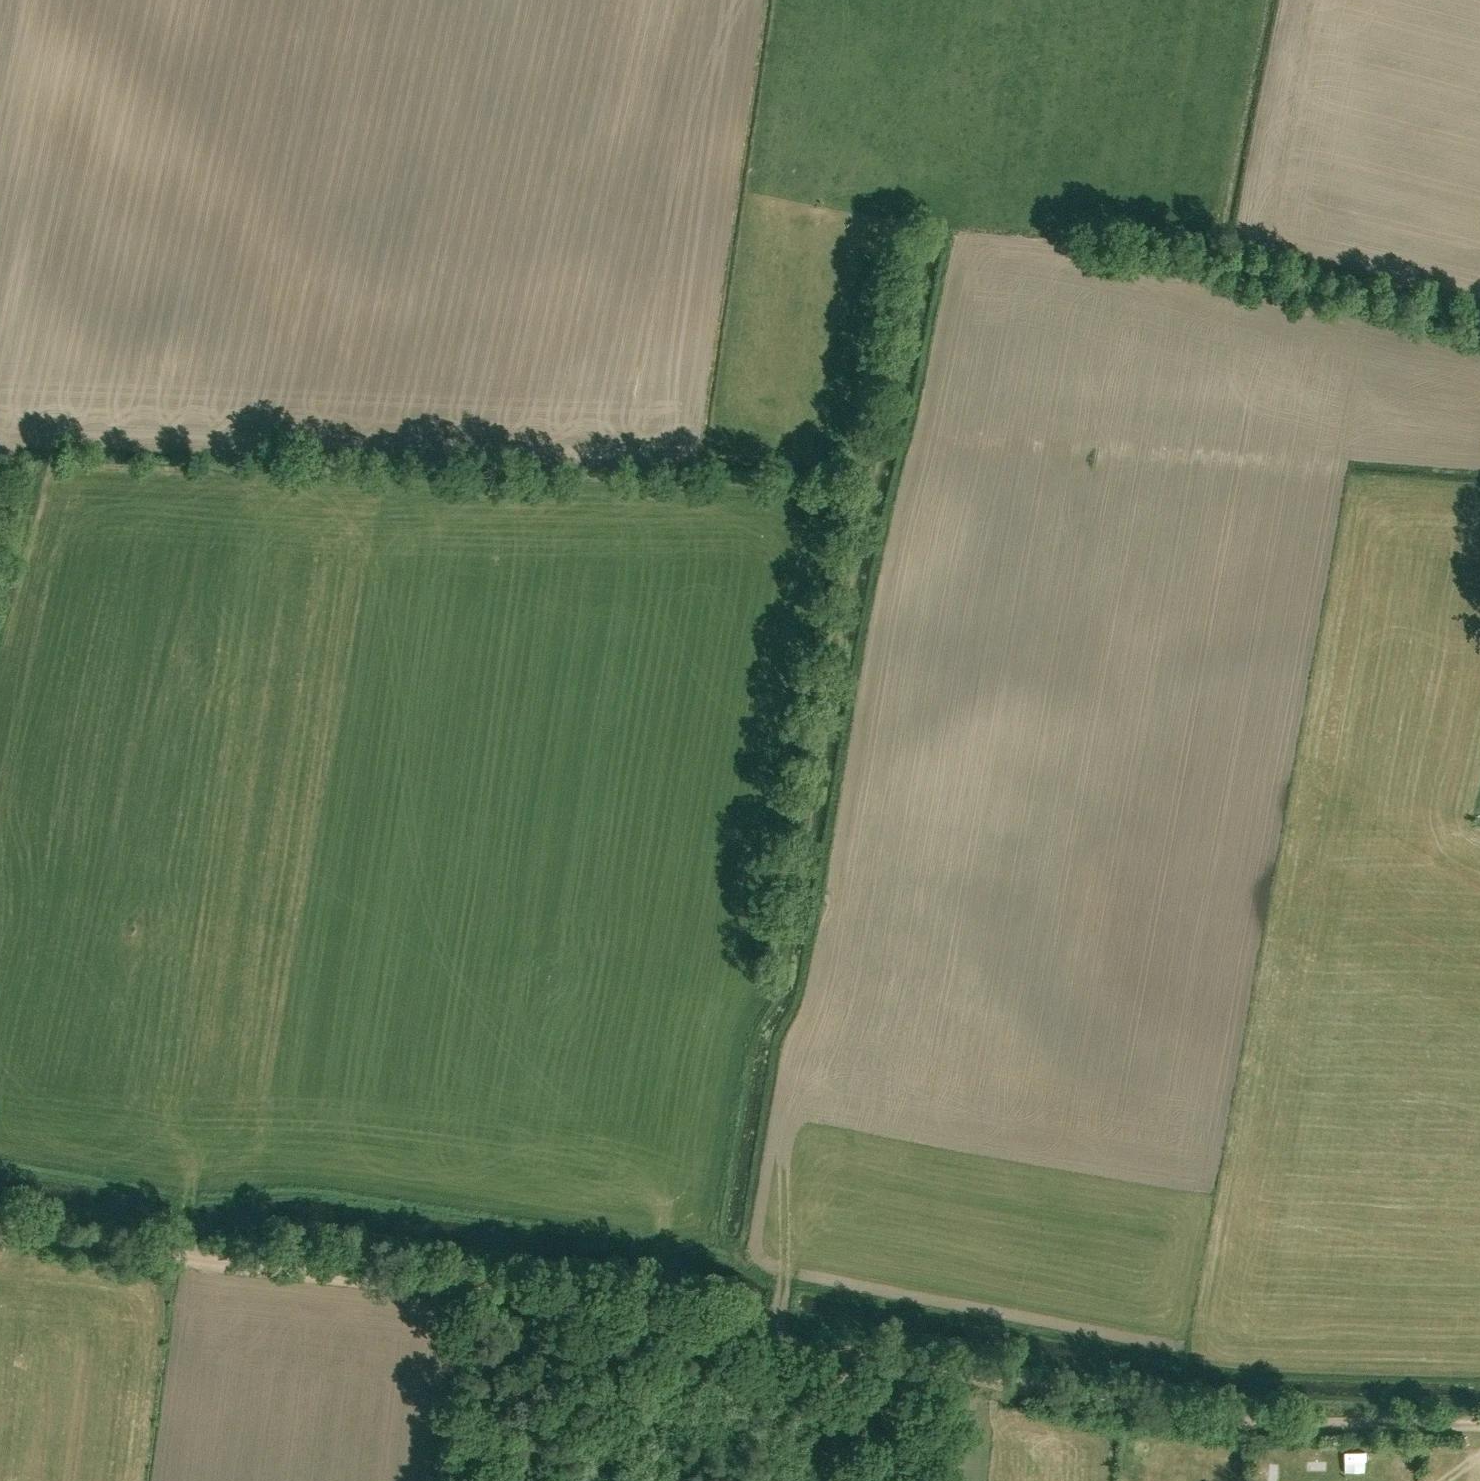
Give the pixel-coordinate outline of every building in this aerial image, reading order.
[(1339,1473),(1338,1449),(1322,1450),(1323,1474),(1339,1473)]
